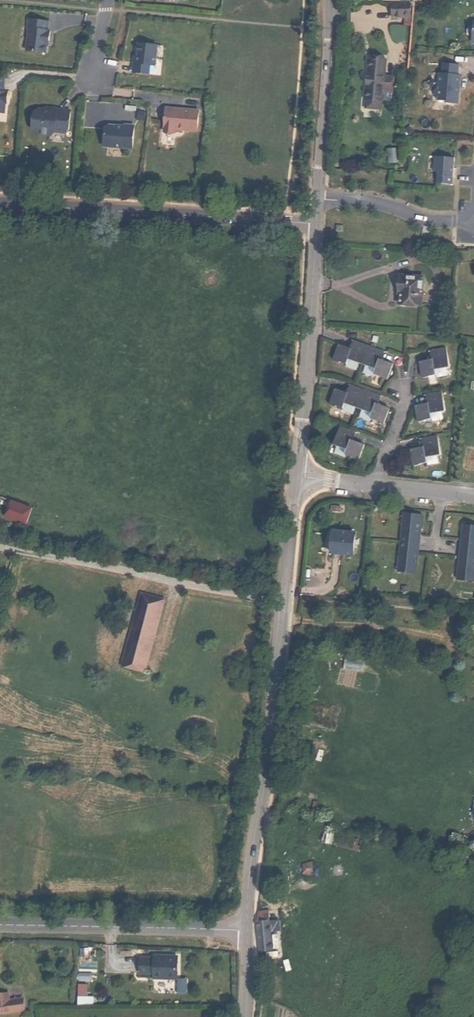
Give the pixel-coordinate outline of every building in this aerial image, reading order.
[(411,1),(392,2),(393,12),(404,11),(405,17),(405,20),(411,20),(411,1)] [(28,27),(25,49),(45,51),(46,44),(46,39),(48,39),(49,29),(47,29),(48,20),(28,18),(26,27),(28,27)] [(132,71),(148,73),(150,64),(155,64),(157,44),(138,42),(136,55),(135,62),(133,62),(132,71)] [(367,59),(364,100),(363,109),(380,111),(381,101),(384,60),(367,59)] [(446,104),(457,104),(459,75),(456,75),(457,65),(442,63),(441,73),(439,73),(438,87),(434,89),(434,97),(437,100),(437,101),(446,101),(446,104)] [(165,106),(163,130),(175,131),(175,128),(197,129),(198,109),(165,106)] [(34,128),(37,132),(50,134),(54,131),(64,131),(68,128),(70,109),(57,108),(57,110),(44,108),(37,107),(33,111),(31,128),(34,128)] [(104,127),(103,145),(132,147),(134,124),(124,124),(124,125),(108,124),(104,127)] [(435,183),(450,185),(452,169),(452,168),(453,158),(434,156),(432,171),(436,172),(435,183)] [(423,277),(400,276),(398,293),(400,293),(399,303),(421,305),(423,277)] [(360,362),(367,364),(378,368),(376,373),(382,375),(382,376),(389,379),(395,362),(382,358),(385,350),(356,340),(353,348),(340,343),(334,360),(341,362),(341,361),(348,363),(350,358),(360,362)] [(431,376),(437,375),(437,369),(447,367),(450,367),(447,348),(433,350),(434,359),(421,361),(424,378),(431,377),(431,376)] [(358,370),(360,362),(350,358),(348,363),(347,366),(358,370)] [(378,368),(367,364),(364,372),(375,376),(376,373),(378,368)] [(437,369),(437,375),(438,378),(449,376),(447,367),(437,369)] [(357,407),(363,409),(375,413),(373,418),(379,420),(379,421),(385,423),(391,406),(378,402),(381,395),(352,385),(350,392),(337,388),(331,404),(338,407),(338,406),(344,408),(346,403),(357,407)] [(428,420),(434,419),(433,413),(445,411),(448,411),(445,392),(430,394),(431,402),(417,405),(420,422),(428,421),(428,420)] [(355,414),(357,407),(346,403),(344,408),(343,411),(355,414)] [(375,413),(363,409),(361,416),(372,420),(373,418),(375,413)] [(433,413),(434,419),(434,421),(446,420),(445,411),(433,413)] [(349,450),(347,454),(353,457),(352,458),(359,460),(365,444),(352,440),(355,432),(341,427),(335,444),(338,446),(349,450)] [(421,464),(428,463),(427,457),(439,455),(443,454),(439,436),(424,439),(425,447),(412,450),(415,466),(422,465),(421,464)] [(346,457),(347,454),(349,450),(338,446),(335,453),(346,457)] [(427,457),(428,463),(429,465),(440,463),(439,455),(427,457)] [(9,518),(26,525),(32,509),(15,502),(9,518)] [(396,572),(414,575),(417,559),(413,559),(415,545),(419,546),(419,545),(415,544),(417,530),(421,531),(423,516),(405,513),(404,514),(408,514),(406,529),(402,528),(400,543),(398,557),(402,557),(400,572),(396,571),(396,572)] [(473,582),(473,526),(464,524),(464,525),(468,526),(465,541),(462,541),(459,565),(462,566),(460,580),(457,579),(457,580),(473,582)] [(355,535),(333,532),(332,540),(334,540),(332,554),(352,556),(355,535)] [(142,594),(137,610),(161,617),(165,601),(142,594)] [(161,617),(137,610),(121,668),(144,674),(161,617)] [(313,865),(302,864),(302,873),(312,874),(313,865)] [(268,913),(256,912),(256,922),(260,961),(273,960),(268,913)] [(152,974),(152,978),(176,978),(176,956),(153,956),(153,959),(139,958),(139,973),(152,974)] [(0,994),(0,995),(0,1013),(23,1011),(22,999),(8,1000),(7,993),(0,994)]
